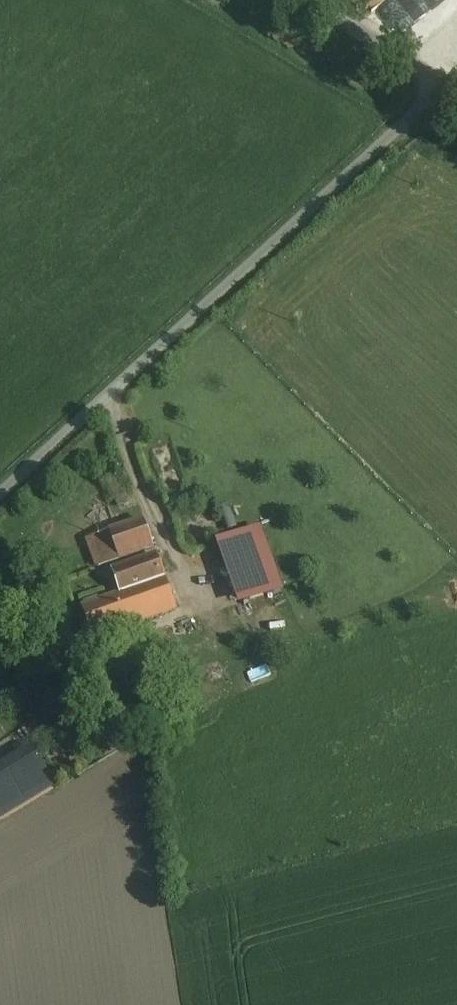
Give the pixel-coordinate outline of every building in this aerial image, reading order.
[(144,524),(109,536),(118,562),(153,550),(144,524)] [(261,531),(224,544),(244,601),(282,588),(261,531)] [(156,558),(112,574),(120,597),(164,581),(156,558)] [(120,597),(88,608),(99,638),(175,611),(164,581),(120,597)] [(0,780),(0,811),(47,781),(38,767),(39,767),(33,759),(0,780)]
